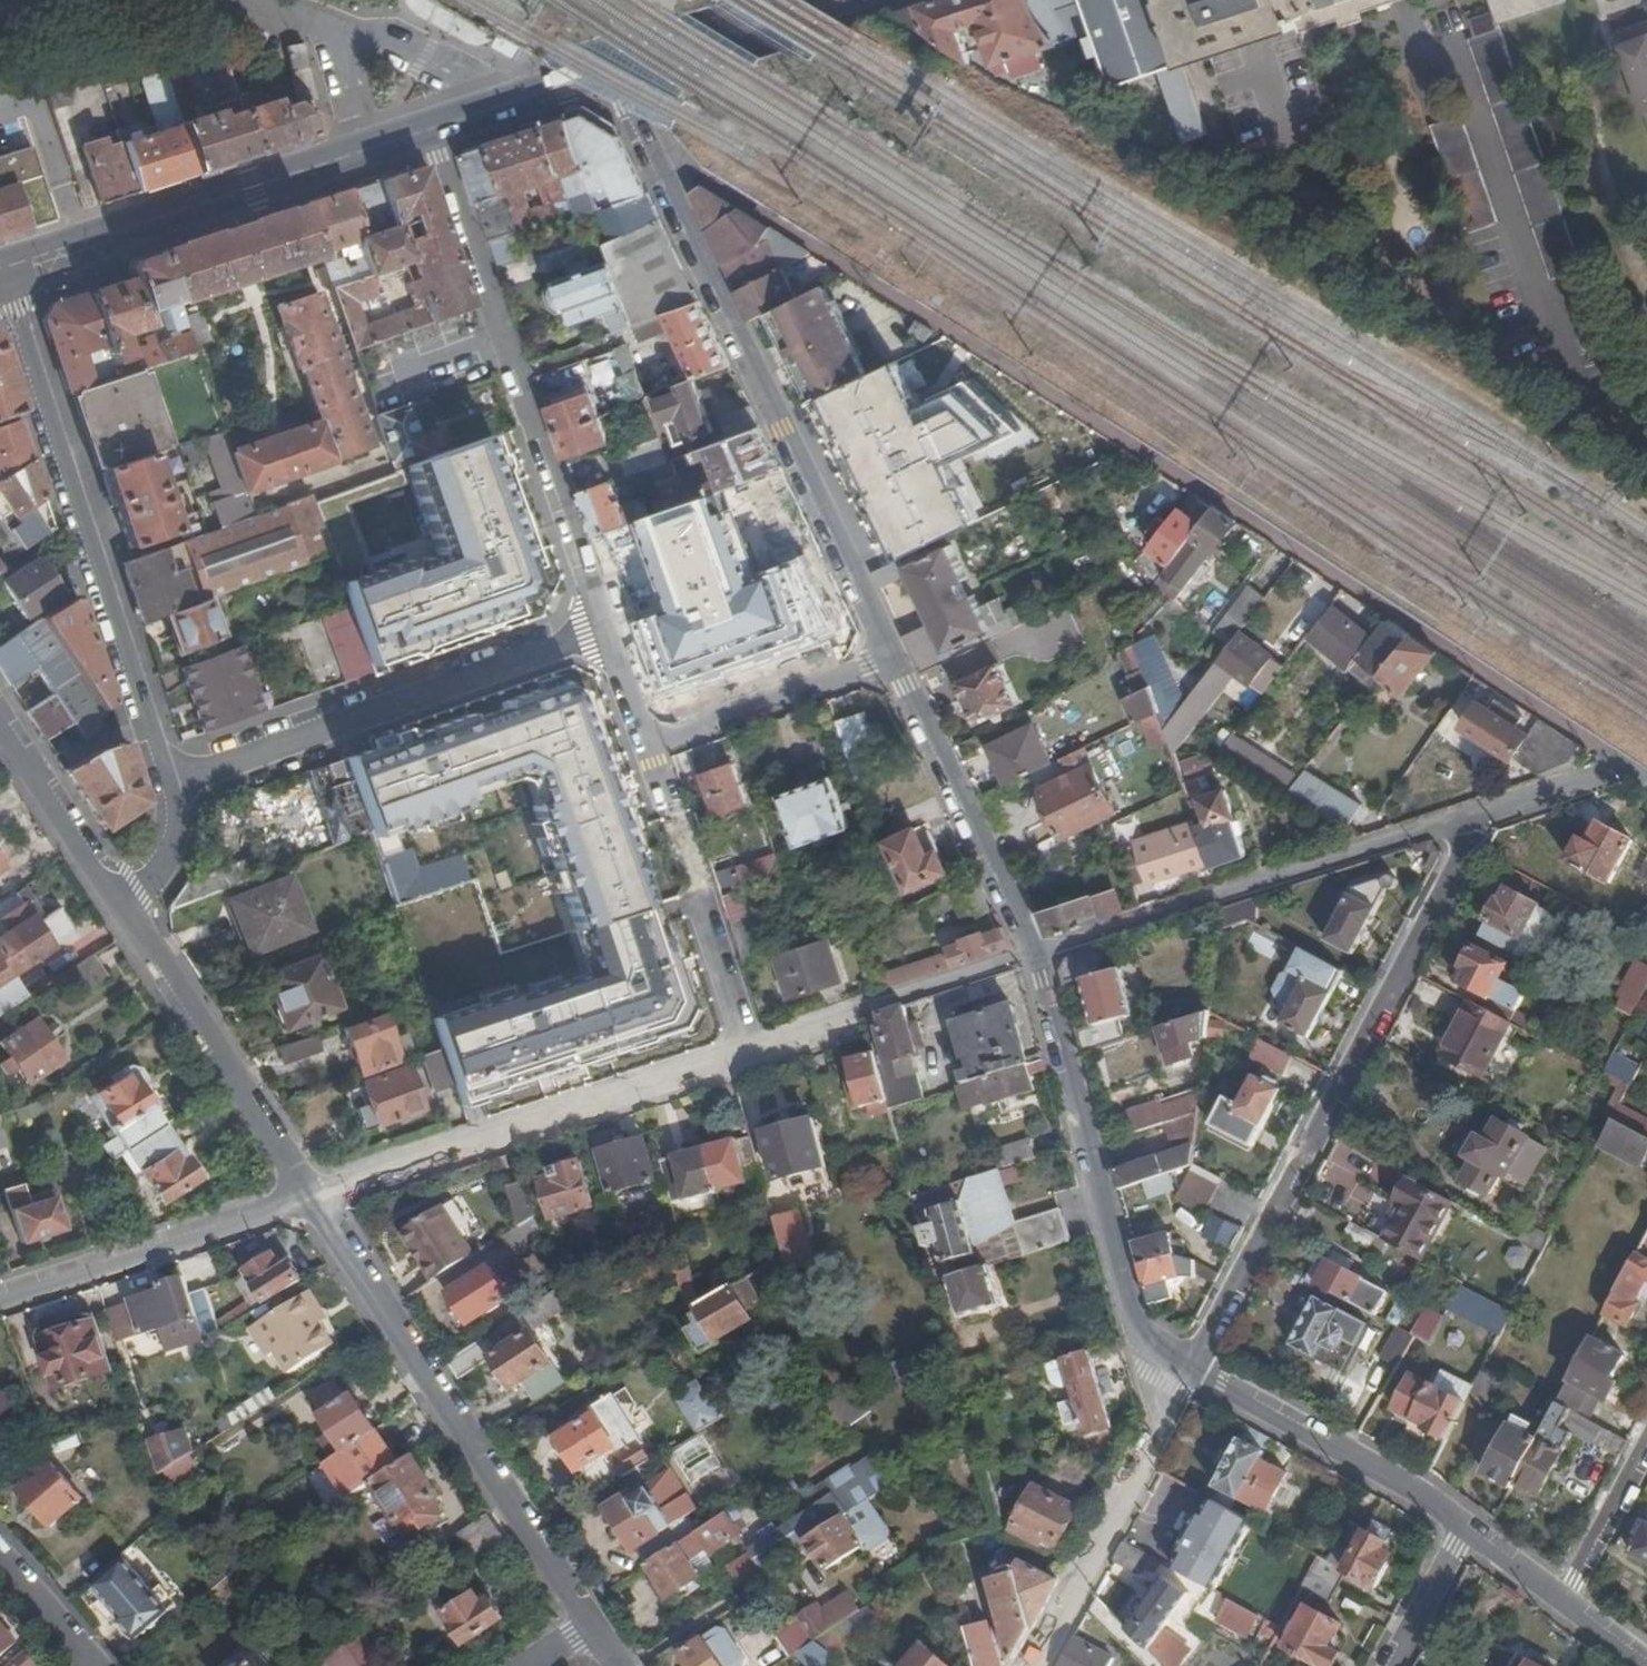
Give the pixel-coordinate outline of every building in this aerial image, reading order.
[(972,63),(968,53),(959,28),(950,0),(925,0),(917,3),(928,35),(948,47),(972,63)] [(1075,35),(1097,28),(1087,0),(950,0),(959,28),(979,22),(988,46),(993,62),(1012,56),(1036,48),(1075,35)] [(1105,51),(1116,83),(1162,69),(1183,60),(1163,0),(1087,0),(1097,28),(1098,33),(1105,51)] [(1291,0),(1163,0),(1183,60),(1211,51),(1231,113),(1249,168),(1286,156),(1338,139),(1321,88),(1300,27),(1291,0)] [(1300,27),(1385,0),(1291,0),(1300,27)] [(1495,11),(1500,22),(1567,0),(1491,0),(1495,11)] [(917,3),(892,12),(910,22),(928,35),(917,3)] [(1509,53),(1500,22),(1495,11),(1474,18),(1479,35),(1472,38),(1497,115),(1556,279),(1585,271),(1552,175),(1509,53)] [(1640,30),(1636,19),(1609,28),(1633,93),(1646,131),(1646,28),(1640,30)] [(959,28),(968,53),(988,46),(979,22),(959,28)] [(1105,51),(1098,33),(1088,36),(1095,53),(1105,51)] [(195,174),(255,154),(226,60),(201,44),(220,112),(196,119),(193,109),(199,107),(177,35),(154,38),(164,72),(195,174)] [(128,163),(138,192),(195,174),(164,72),(154,38),(111,47),(117,68),(139,61),(144,78),(160,131),(122,144),(126,156),(128,163)] [(305,43),(288,47),(299,101),(315,98),(305,43)] [(1041,65),(1036,48),(1012,56),(1017,73),(1041,65)] [(316,135),(318,118),(296,103),(280,109),(277,100),(253,108),(241,69),(226,60),(255,154),(316,135)] [(1183,60),(1162,69),(1177,108),(1188,139),(1209,133),(1193,88),(1183,60)] [(48,92),(69,92),(60,65),(40,71),(48,92)] [(71,104),(70,98),(49,99),(52,109),(71,104)] [(101,207),(127,198),(128,163),(126,156),(122,144),(107,98),(92,98),(109,150),(106,151),(103,142),(83,147),(101,207)] [(598,206),(610,242),(663,219),(622,136),(587,114),(492,144),(522,231),(575,214),(570,195),(563,172),(585,165),(587,172),(578,175),(583,191),(583,193),(600,188),(605,203),(598,206)] [(1497,224),(1460,117),(1433,125),(1469,232),(1497,224)] [(522,231),(492,144),(461,154),(492,241),(512,235),(522,231)] [(56,221),(44,185),(32,150),(0,160),(0,239),(11,235),(56,221)] [(349,281),(332,286),(354,350),(473,306),(424,167),(303,206),(320,253),(338,247),(342,257),(350,254),(353,258),(369,252),(376,271),(376,274),(409,263),(415,278),(405,281),(413,307),(365,325),(356,300),(349,281)] [(690,194),(738,291),(783,268),(808,255),(794,242),(703,183),(690,194)] [(570,195),(575,214),(598,206),(605,203),(600,188),(583,193),(583,191),(570,195)] [(303,206),(159,251),(178,301),(321,256),(320,253),(303,206)] [(702,300),(663,219),(610,242),(606,244),(614,263),(636,325),(666,314),(702,300)] [(512,235),(492,241),(501,267),(521,260),(512,235)] [(320,253),(321,256),(324,267),(330,282),(332,286),(349,281),(342,257),(338,247),(320,253)] [(129,268),(133,278),(151,325),(153,331),(164,328),(165,331),(178,327),(175,318),(182,315),(178,301),(159,251),(134,259),(129,268)] [(636,325),(614,263),(549,286),(547,295),(553,309),(560,313),(568,310),(573,324),(607,311),(615,332),(632,326),(636,325)] [(330,282),(324,267),(319,269),(324,284),(330,282)] [(738,291),(753,322),(773,311),(797,298),(783,268),(738,291)] [(376,274),(376,271),(359,277),(366,297),(370,308),(388,302),(384,291),(378,294),(371,276),(376,274)] [(359,277),(349,281),(356,300),(366,297),(359,277)] [(118,380),(122,378),(140,370),(164,362),(158,344),(131,353),(124,334),(151,325),(133,278),(122,283),(89,294),(106,345),(118,380)] [(868,376),(871,374),(824,285),(797,298),(773,311),(818,400),(832,393),(868,376)] [(320,420),(232,452),(245,491),(248,490),(372,446),(317,292),(278,306),(300,371),(303,370),(320,420)] [(106,345),(89,294),(52,307),(44,322),(68,396),(75,394),(92,388),(81,354),(106,345)] [(732,364),(702,300),(666,314),(674,329),(697,377),(732,364)] [(183,317),(190,333),(204,328),(199,312),(183,317)] [(636,325),(632,326),(638,342),(674,329),(666,314),(636,325)] [(926,339),(932,329),(917,319),(911,331),(926,339)] [(190,333),(158,344),(164,362),(196,351),(190,333)] [(118,380),(106,345),(81,354),(92,388),(118,380)] [(868,376),(832,393),(908,554),(982,519),(950,465),(1023,431),(972,379),(921,401),(900,357),(868,376)] [(15,412),(0,364),(0,417),(15,412)] [(618,393),(623,407),(647,397),(639,376),(637,369),(626,373),(619,376),(624,390),(618,393)] [(659,369),(639,376),(647,397),(667,389),(659,369)] [(140,370),(122,378),(118,380),(92,388),(75,394),(101,471),(104,470),(120,465),(150,453),(166,447),(140,370)] [(715,430),(697,377),(673,386),(675,392),(661,397),(677,443),(715,430)] [(548,402),(550,408),(592,392),(591,388),(548,402)] [(550,408),(571,467),(614,453),(601,417),(592,392),(550,408)] [(762,426),(754,410),(724,422),(730,438),(762,426)] [(31,459),(19,423),(0,429),(0,479),(31,459)] [(762,426),(730,438),(700,450),(703,460),(714,456),(722,477),(663,498),(668,510),(688,501),(721,490),(730,485),(732,484),(782,467),(762,426)] [(227,506),(234,524),(257,516),(257,514),(248,490),(245,491),(232,452),(225,430),(208,435),(233,504),(227,506)] [(623,452),(631,476),(652,468),(670,461),(661,437),(623,452)] [(488,438),(411,464),(442,553),(343,587),(370,667),(519,616),(536,577),(488,438)] [(150,453),(120,465),(104,470),(117,508),(129,545),(175,530),(150,453)] [(31,459),(0,479),(0,498),(31,545),(54,530),(46,508),(31,459)] [(673,460),(670,461),(652,468),(657,482),(679,473),(673,460)] [(582,494),(596,536),(642,520),(635,501),(621,506),(613,483),(582,494)] [(668,510),(642,520),(674,604),(635,619),(661,688),(833,623),(806,551),(752,572),(721,490),(668,510)] [(212,597),(332,554),(321,523),(313,500),(310,495),(257,514),(257,516),(234,524),(185,541),(206,599),(212,597)] [(1214,508),(1193,495),(1186,506),(1194,512),(1191,516),(1183,510),(1153,549),(1172,563),(1193,537),(1214,508)] [(1235,521),(1214,508),(1193,537),(1212,551),(1235,521)] [(10,558),(21,551),(0,521),(0,545),(10,558)] [(1193,537),(1172,563),(1166,570),(1165,573),(1185,587),(1212,551),(1193,537)] [(124,563),(144,622),(165,614),(201,601),(199,595),(192,597),(182,570),(174,572),(171,563),(183,559),(177,544),(124,563)] [(905,636),(924,675),(948,662),(989,642),(1035,620),(1026,602),(1008,611),(1002,599),(984,608),(977,596),(971,598),(963,581),(969,578),(954,547),(912,566),(934,613),(926,617),(928,624),(905,636)] [(1150,549),(1137,560),(1148,577),(1155,586),(1158,582),(1165,573),(1166,570),(1150,549)] [(61,594),(37,559),(0,583),(24,620),(61,594)] [(874,573),(881,588),(908,575),(900,560),(874,573)] [(1185,588),(1185,587),(1165,573),(1158,582),(1179,597),(1185,588)] [(1239,634),(1267,599),(1252,586),(1217,631),(1232,643),(1239,634)] [(75,596),(40,620),(99,711),(110,704),(100,673),(75,596)] [(225,635),(212,597),(206,599),(201,601),(165,614),(179,652),(225,635)] [(345,682),(374,671),(370,667),(352,607),(322,616),(345,682)] [(1374,639),(1333,607),(1311,634),(1373,685),(1381,675),(1412,635),(1389,620),(1374,639)] [(0,646),(0,670),(9,685),(38,667),(55,693),(27,712),(45,741),(74,722),(85,737),(99,728),(92,716),(99,711),(40,620),(0,646)] [(1270,658),(1239,634),(1232,643),(1215,666),(1232,679),(1246,690),(1270,658)] [(1439,652),(1412,635),(1381,675),(1404,695),(1439,652)] [(1149,639),(1138,644),(1160,711),(1179,701),(1157,639),(1151,642),(1149,639)] [(989,642),(948,662),(957,683),(960,682),(999,664),(989,642)] [(1160,711),(1138,644),(1122,651),(1136,692),(1125,698),(1137,722),(1160,711)] [(198,712),(204,731),(209,729),(261,711),(263,710),(245,658),(241,645),(182,667),(186,680),(193,699),(198,712)] [(999,664),(960,682),(980,723),(1022,702),(1002,663),(999,664)] [(1215,666),(1209,673),(1226,686),(1232,679),(1215,666)] [(1171,741),(1174,752),(1175,751),(1226,686),(1209,673),(1166,728),(1171,741)] [(602,675),(347,760),(374,838),(527,783),(545,790),(585,924),(673,898),(602,675)] [(1587,749),(1541,719),(1531,735),(1519,728),(1524,719),(1497,701),(1492,709),(1479,702),(1464,725),(1543,776),(1577,766),(1587,749)] [(1160,711),(1137,722),(1132,724),(1134,729),(1145,726),(1153,747),(1171,741),(1166,728),(1160,711)] [(865,712),(839,721),(858,779),(884,769),(865,712)] [(991,746),(1009,784),(1053,763),(1034,725),(991,746)] [(90,739),(94,753),(123,744),(118,730),(90,739)] [(1233,735),(1221,752),(1247,768),(1260,752),(1233,735)] [(92,753),(65,771),(77,791),(103,829),(143,804),(123,744),(94,753),(92,753)] [(1190,782),(1216,772),(1207,751),(1181,761),(1190,782)] [(1260,752),(1247,768),(1263,777),(1275,761),(1260,752)] [(1275,761),(1263,777),(1276,786),(1289,770),(1275,761)] [(734,763),(705,773),(719,813),(748,803),(734,763)] [(1094,763),(1042,789),(1065,836),(1117,811),(1094,763)] [(1276,786),(1288,793),(1301,776),(1289,770),(1276,786)] [(1288,793),(1348,829),(1363,808),(1338,790),(1302,775),(1301,776),(1288,793)] [(833,776),(781,795),(799,845),(850,826),(833,776)] [(1210,859),(1213,865),(1247,854),(1225,789),(1198,798),(1201,808),(1205,807),(1210,821),(1199,824),(1210,859)] [(1201,808),(1198,798),(1191,800),(1194,810),(1198,822),(1199,824),(1210,821),(1205,807),(1201,808)] [(1123,848),(1134,883),(1148,878),(1149,880),(1210,859),(1199,824),(1198,822),(1137,842),(1138,843),(1123,848)] [(925,824),(888,841),(911,889),(949,871),(925,824)] [(1619,865),(1631,844),(1632,840),(1600,824),(1589,843),(1582,840),(1570,861),(1590,871),(1611,882),(1619,865)] [(784,874),(777,852),(737,866),(745,887),(747,887),(784,874)] [(1392,876),(1355,887),(1328,939),(1354,952),(1388,889),(1392,890),(1396,889),(1399,886),(1399,882),(1397,878),(1392,876)] [(241,899),(271,944),(306,927),(288,882),(241,899)] [(745,887),(724,894),(747,964),(765,958),(752,917),(756,915),(747,887),(745,887)] [(1049,935),(1127,910),(1119,887),(1038,912),(1049,935)] [(1498,898),(1479,936),(1516,955),(1526,934),(1536,939),(1552,936),(1557,925),(1551,913),(1540,907),(1541,904),(1510,887),(1503,900),(1498,898)] [(23,889),(3,902),(0,904),(0,955),(1,956),(0,957),(0,1015),(3,1013),(28,997),(12,974),(47,951),(74,933),(59,909),(43,921),(23,889)] [(1257,897),(1222,908),(1219,931),(1247,920),(1257,923),(1257,897)] [(271,944),(241,899),(233,902),(252,951),(271,944)] [(599,970),(435,1020),(462,1106),(697,1033),(706,1014),(674,902),(588,929),(599,970)] [(878,978),(882,990),(1013,948),(1003,926),(985,933),(984,930),(965,936),(966,939),(950,944),(954,955),(878,978)] [(1247,950),(1284,964),(1290,947),(1254,932),(1247,950)] [(829,938),(778,954),(783,967),(792,995),(843,979),(829,938)] [(539,941),(505,950),(510,969),(544,960),(539,941)] [(1125,980),(1114,943),(1068,958),(1061,968),(1065,984),(1084,978),(1096,1025),(1078,1030),(1084,1055),(1127,1041),(1122,1019),(1134,1015),(1125,980)] [(1319,956),(1298,945),(1285,968),(1291,971),(1305,980),(1291,1006),(1282,1023),(1310,1038),(1324,1012),(1346,971),(1319,956)] [(1462,981),(1492,997),(1518,1011),(1528,992),(1501,979),(1508,965),(1474,948),(1464,967),(1468,969),(1462,981)] [(765,958),(769,971),(783,967),(778,954),(765,958)] [(108,977),(94,955),(67,972),(82,994),(108,977)] [(290,968),(320,1015),(341,1007),(321,955),(290,968)] [(1646,991),(1646,965),(1638,960),(1618,996),(1622,998),(1617,1008),(1633,1016),(1646,993),(1646,991)] [(320,1015),(290,968),(266,978),(286,1029),(320,1015)] [(1277,998),(1291,1006),(1305,980),(1291,971),(1283,973),(1274,990),(1277,998)] [(1486,1009),(1512,1023),(1530,1032),(1536,1021),(1518,1011),(1492,997),(1486,1009)] [(1486,1009),(1471,1001),(1457,1029),(1443,1054),(1485,1076),(1497,1054),(1512,1023),(1486,1009)] [(871,1031),(873,1036),(877,1052),(889,1099),(892,1109),(925,1097),(919,1074),(901,1079),(895,1061),(920,1054),(906,1004),(880,1013),(884,1027),(871,1031)] [(1044,1059),(1042,1053),(1027,1057),(1012,1006),(958,1023),(971,1070),(964,1072),(968,1084),(1044,1059)] [(1210,1013),(1161,1030),(1172,1065),(1196,1057),(1193,1043),(1207,1040),(1208,1034),(1209,1020),(1210,1013)] [(384,1017),(347,1031),(362,1073),(400,1059),(384,1017)] [(34,1020),(0,1042),(0,1044),(11,1059),(6,1063),(11,1071),(16,1068),(27,1085),(63,1062),(48,1040),(34,1020)] [(1209,1020),(1208,1034),(1220,1035),(1222,1021),(1209,1020)] [(312,1037),(276,1050),(282,1065),(319,1052),(312,1037)] [(1282,1070),(1291,1053),(1261,1038),(1253,1054),(1282,1070)] [(436,1089),(455,1083),(443,1049),(425,1056),(436,1089)] [(889,1099),(877,1052),(852,1059),(857,1080),(849,1082),(856,1108),(889,1099)] [(1631,1085),(1637,1076),(1622,1068),(1626,1061),(1613,1055),(1605,1072),(1631,1085)] [(1044,1059),(968,1084),(974,1106),(992,1101),(993,1104),(1036,1089),(1032,1072),(1046,1068),(1044,1059)] [(366,1082),(392,1121),(423,1108),(408,1066),(366,1082)] [(163,1125),(171,1119),(140,1069),(129,1067),(111,1078),(114,1083),(90,1099),(105,1123),(123,1151),(124,1151),(144,1138),(163,1125)] [(1280,1081),(1267,1074),(1264,1078),(1256,1074),(1240,1103),(1227,1096),(1212,1123),(1254,1145),(1283,1089),(1277,1086),(1280,1081)] [(379,1127),(392,1121),(366,1082),(363,1083),(379,1127)] [(1167,1122),(1199,1111),(1201,1092),(1162,1105),(1160,1100),(1136,1107),(1143,1130),(1167,1122)] [(47,1111),(44,1101),(7,1113),(11,1124),(47,1111)] [(1644,1115),(1622,1104),(1614,1119),(1646,1136),(1646,1117),(1644,1115)] [(1120,1189),(1193,1165),(1199,1111),(1167,1122),(1173,1139),(1183,1136),(1186,1147),(1153,1158),(1116,1170),(1120,1189)] [(788,1126),(765,1132),(778,1180),(796,1175),(826,1166),(813,1119),(788,1126)] [(1600,1147),(1617,1156),(1642,1169),(1646,1160),(1646,1136),(1614,1119),(1600,1147)] [(1490,1145),(1480,1163),(1469,1183),(1474,1186),(1472,1192),(1483,1198),(1486,1193),(1493,1196),(1503,1176),(1510,1179),(1512,1174),(1529,1182),(1547,1148),(1525,1135),(1527,1127),(1515,1121),(1513,1127),(1502,1123),(1490,1145)] [(177,1146),(163,1125),(144,1138),(124,1151),(160,1204),(199,1178),(177,1146)] [(738,1137),(706,1146),(719,1191),(750,1182),(749,1179),(763,1175),(751,1135),(739,1139),(738,1137)] [(622,1144),(599,1150),(606,1172),(612,1193),(643,1184),(656,1180),(644,1137),(622,1144)] [(1005,1167),(1035,1158),(1030,1140),(1000,1149),(1005,1167)] [(1474,1159),(1480,1163),(1490,1145),(1483,1142),(1474,1159)] [(1336,1143),(1323,1175),(1355,1187),(1367,1155),(1336,1143)] [(679,1154),(660,1159),(672,1204),(719,1191),(706,1146),(679,1154)] [(574,1160),(561,1163),(562,1167),(558,1169),(560,1178),(542,1182),(552,1220),(593,1208),(580,1162),(575,1163),(574,1160)] [(84,1177),(86,1176),(80,1166),(67,1174),(71,1186),(84,1177)] [(1017,1167),(999,1172),(1004,1188),(1022,1182),(1017,1167)] [(1220,1183),(1193,1169),(1184,1186),(1176,1200),(1205,1214),(1220,1183)] [(989,1266),(1023,1255),(1015,1223),(1004,1188),(999,1172),(998,1170),(956,1182),(914,1195),(926,1238),(937,1281),(952,1278),(989,1266)] [(1404,1206),(1386,1241),(1418,1258),(1432,1231),(1449,1199),(1408,1176),(1394,1201),(1404,1206)] [(71,1186),(73,1194),(88,1184),(84,1177),(71,1186)] [(538,1215),(529,1182),(509,1187),(520,1227),(538,1215)] [(27,1199),(23,1186),(4,1191),(13,1218),(22,1244),(63,1231),(54,1198),(35,1204),(32,1198),(27,1199)] [(1023,1255),(1070,1240),(1061,1208),(1015,1223),(1023,1255)] [(400,1236),(432,1285),(473,1258),(461,1232),(442,1209),(400,1236)] [(785,1257),(791,1278),(817,1271),(809,1241),(801,1211),(774,1219),(785,1257)] [(520,1227),(507,1235),(521,1255),(545,1241),(538,1215),(520,1227)] [(1232,1249),(1243,1227),(1232,1222),(1220,1243),(1232,1249)] [(1376,1235),(1352,1222),(1345,1234),(1369,1248),(1376,1235)] [(1141,1265),(1177,1254),(1186,1252),(1183,1238),(1174,1240),(1172,1233),(1136,1243),(1141,1265)] [(1376,1235),(1369,1248),(1379,1253),(1386,1241),(1376,1235)] [(1630,1328),(1642,1304),(1638,1302),(1646,1283),(1646,1237),(1630,1269),(1606,1315),(1630,1328)] [(1197,1274),(1197,1262),(1177,1254),(1141,1265),(1152,1305),(1176,1299),(1171,1281),(1183,1277),(1196,1277),(1197,1274)] [(1366,1310),(1406,1332),(1414,1315),(1385,1299),(1389,1291),(1358,1275),(1363,1265),(1341,1254),(1337,1263),(1327,1257),(1314,1282),(1366,1310)] [(272,1256),(246,1272),(266,1303),(302,1281),(291,1264),(281,1269),(272,1256)] [(781,1287),(792,1281),(791,1278),(785,1257),(773,1263),(781,1287)] [(1214,1282),(1219,1274),(1197,1262),(1197,1274),(1214,1282)] [(989,1266),(952,1278),(964,1316),(1001,1303),(989,1266)] [(512,1299),(491,1268),(472,1281),(452,1294),(472,1325),(512,1299)] [(691,1268),(678,1272),(689,1312),(701,1305),(691,1268)] [(198,1318),(185,1277),(162,1285),(163,1290),(131,1301),(133,1306),(142,1335),(143,1336),(198,1318)] [(765,1305),(749,1277),(744,1280),(701,1305),(703,1309),(694,1315),(698,1323),(689,1329),(703,1353),(721,1343),(720,1340),(756,1317),(753,1313),(765,1305)] [(1460,1285),(1449,1310),(1462,1316),(1474,1291),(1460,1285)] [(559,1289),(522,1314),(539,1329),(565,1311),(559,1289)] [(309,1293),(250,1330),(268,1358),(275,1354),(289,1375),(333,1346),(320,1325),(327,1321),(309,1293)] [(1341,1310),(1316,1298),(1292,1344),(1317,1357),(1324,1344),(1335,1349),(1342,1346),(1346,1336),(1345,1330),(1334,1324),(1341,1310)] [(133,1306),(109,1315),(118,1344),(142,1335),(133,1306)] [(1470,1320),(1482,1326),(1488,1316),(1474,1310),(1470,1320)] [(1443,1320),(1426,1311),(1414,1333),(1431,1342),(1443,1320)] [(494,1333),(449,1362),(461,1380),(494,1360),(514,1389),(523,1383),(536,1403),(567,1385),(533,1333),(539,1329),(522,1314),(494,1333)] [(1622,1352),(1633,1330),(1630,1328),(1606,1315),(1585,1353),(1558,1402),(1578,1413),(1581,1407),(1591,1412),(1597,1401),(1587,1395),(1590,1390),(1603,1397),(1626,1355),(1622,1352)] [(112,1372),(97,1324),(42,1341),(57,1391),(112,1372)] [(1113,1427),(1091,1350),(1065,1359),(1072,1385),(1086,1434),(1113,1427)] [(898,1382),(899,1384),(922,1377),(917,1358),(893,1364),(898,1382)] [(1065,1359),(1046,1365),(1051,1381),(1062,1388),(1072,1385),(1065,1359)] [(1485,1366),(1466,1403),(1484,1412),(1503,1375),(1485,1366)] [(1425,1430),(1446,1441),(1465,1404),(1443,1392),(1413,1377),(1395,1411),(1427,1427),(1425,1430)] [(324,1416),(350,1399),(339,1381),(312,1398),(324,1416)] [(699,1433),(722,1419),(709,1396),(699,1381),(693,1384),(697,1390),(679,1401),(699,1433)] [(13,1407),(0,1392),(0,1419),(13,1407)] [(337,1456),(377,1429),(355,1395),(350,1399),(324,1416),(322,1416),(334,1435),(326,1439),(337,1456)] [(863,1417),(847,1396),(826,1402),(845,1428),(863,1417)] [(645,1446),(619,1403),(613,1397),(593,1409),(597,1417),(560,1440),(580,1472),(582,1471),(597,1496),(645,1466),(648,1457),(643,1447),(645,1446)] [(1621,1457),(1630,1441),(1578,1413),(1558,1402),(1539,1439),(1515,1483),(1540,1497),(1574,1433),(1621,1457)] [(1513,1488),(1515,1483),(1539,1439),(1526,1433),(1532,1422),(1518,1414),(1486,1473),(1513,1488)] [(1268,1449),(1274,1438),(1251,1426),(1245,1438),(1268,1449)] [(400,1466),(377,1429),(337,1456),(337,1457),(345,1452),(366,1488),(372,1484),(400,1466)] [(191,1455),(197,1452),(185,1431),(151,1450),(160,1476),(164,1473),(191,1455)] [(674,1452),(695,1483),(720,1466),(699,1435),(674,1452)] [(1263,1460),(1268,1449),(1245,1438),(1241,1436),(1228,1462),(1216,1486),(1267,1512),(1288,1472),(1263,1460)] [(69,1437),(53,1443),(56,1451),(71,1446),(69,1437)] [(872,1500),(895,1484),(876,1453),(854,1467),(853,1464),(827,1482),(834,1493),(749,1549),(751,1551),(729,1566),(740,1585),(809,1540),(808,1540),(872,1500)] [(201,1470),(191,1455),(164,1473),(174,1488),(201,1470)] [(413,1457),(400,1466),(372,1484),(408,1540),(445,1515),(437,1502),(441,1499),(413,1457)] [(1088,1466),(1070,1457),(1062,1473),(1078,1482),(1088,1466)] [(84,1500),(52,1463),(19,1491),(52,1528),(84,1500)] [(786,1476),(796,1492),(808,1484),(798,1469),(786,1476)] [(1174,1478),(1164,1473),(1155,1490),(1165,1495),(1174,1478)] [(786,1476),(761,1492),(771,1508),(796,1492),(786,1476)] [(1044,1537),(1059,1543),(1078,1507),(1036,1485),(1013,1528),(1041,1542),(1044,1537)] [(640,1550),(650,1565),(699,1533),(688,1516),(675,1524),(654,1492),(643,1500),(634,1490),(609,1510),(637,1552),(640,1550)] [(1174,1569),(1215,1591),(1229,1566),(1240,1545),(1253,1520),(1211,1498),(1204,1513),(1199,1512),(1191,1527),(1186,1536),(1177,1552),(1182,1555),(1174,1569)] [(808,1540),(809,1540),(828,1570),(864,1546),(867,1549),(873,1550),(890,1539),(893,1533),(872,1500),(808,1540)] [(699,1533),(650,1565),(671,1598),(703,1577),(690,1558),(709,1546),(713,1552),(740,1535),(727,1514),(699,1533)] [(1642,1518),(1634,1534),(1641,1537),(1632,1553),(1646,1560),(1646,1521),(1642,1518)] [(508,1543),(492,1519),(460,1539),(476,1563),(508,1543)] [(1330,1561),(1346,1570),(1367,1532),(1351,1523),(1330,1561)] [(1181,1533),(1186,1536),(1191,1527),(1187,1524),(1181,1533)] [(1367,1532),(1346,1570),(1377,1585),(1393,1556),(1382,1550),(1386,1542),(1367,1532)] [(1055,1550),(1059,1543),(1044,1537),(1041,1542),(1041,1543),(1055,1550)] [(1142,1574),(1151,1556),(1125,1541),(1114,1559),(1142,1574)] [(1245,1548),(1240,1545),(1229,1566),(1235,1569),(1245,1548)] [(1312,1570),(1338,1584),(1346,1570),(1330,1561),(1319,1555),(1312,1570)] [(122,1558),(93,1584),(97,1589),(124,1620),(122,1622),(138,1641),(178,1606),(162,1587),(154,1594),(122,1558)] [(1031,1632),(1059,1580),(1011,1558),(1013,1565),(1031,1632)] [(1015,1662),(1031,1632),(1013,1565),(1009,1566),(1002,1569),(1003,1575),(992,1578),(1015,1662)] [(227,1570),(231,1576),(237,1572),(233,1566),(227,1570)] [(1312,1570),(1303,1585),(1330,1600),(1338,1584),(1312,1570)] [(1129,1629),(1166,1665),(1175,1650),(1157,1636),(1188,1593),(1166,1577),(1149,1600),(1146,1598),(1144,1597),(1138,1600),(1134,1607),(1134,1613),(1138,1616),(1129,1629)] [(124,1620),(97,1589),(93,1592),(119,1623),(122,1622),(124,1620)] [(503,1620),(491,1601),(483,1606),(476,1596),(461,1605),(458,1600),(452,1604),(455,1609),(445,1616),(465,1646),(503,1620)] [(1263,1645),(1271,1649),(1273,1645),(1282,1627),(1230,1599),(1223,1613),(1259,1632),(1256,1638),(1264,1642),(1263,1645)] [(832,1630),(848,1619),(856,1614),(847,1601),(825,1616),(820,1609),(802,1621),(814,1640),(831,1629),(832,1630)] [(1307,1604),(1295,1626),(1290,1623),(1286,1631),(1292,1634),(1285,1645),(1323,1665),(1335,1665),(1342,1652),(1330,1646),(1343,1623),(1307,1604)] [(844,1640),(858,1652),(870,1638),(848,1619),(832,1630),(844,1640)] [(790,1657),(799,1652),(814,1640),(802,1621),(777,1638),(790,1657)] [(989,1621),(966,1627),(974,1658),(976,1665),(1006,1665),(989,1621)] [(0,1623),(0,1659),(18,1644),(0,1623)] [(813,1665),(827,1665),(829,1650),(831,1629),(814,1640),(799,1652),(813,1665)] [(829,1650),(844,1640),(832,1630),(831,1629),(829,1650)] [(681,1653),(690,1665),(745,1665),(747,1659),(727,1630),(708,1641),(704,1637),(681,1653)] [(360,1665),(385,1665),(365,1635),(347,1647),(360,1665)] [(1059,1665),(1104,1665),(1110,1655),(1074,1636),(1059,1665)] [(905,1665),(950,1665),(924,1644),(905,1665)] [(331,1665),(360,1665),(347,1647),(327,1660),(331,1665)] [(23,1650),(5,1665),(37,1665),(23,1650)] [(1519,1652),(1511,1665),(1544,1665),(1519,1652)]
